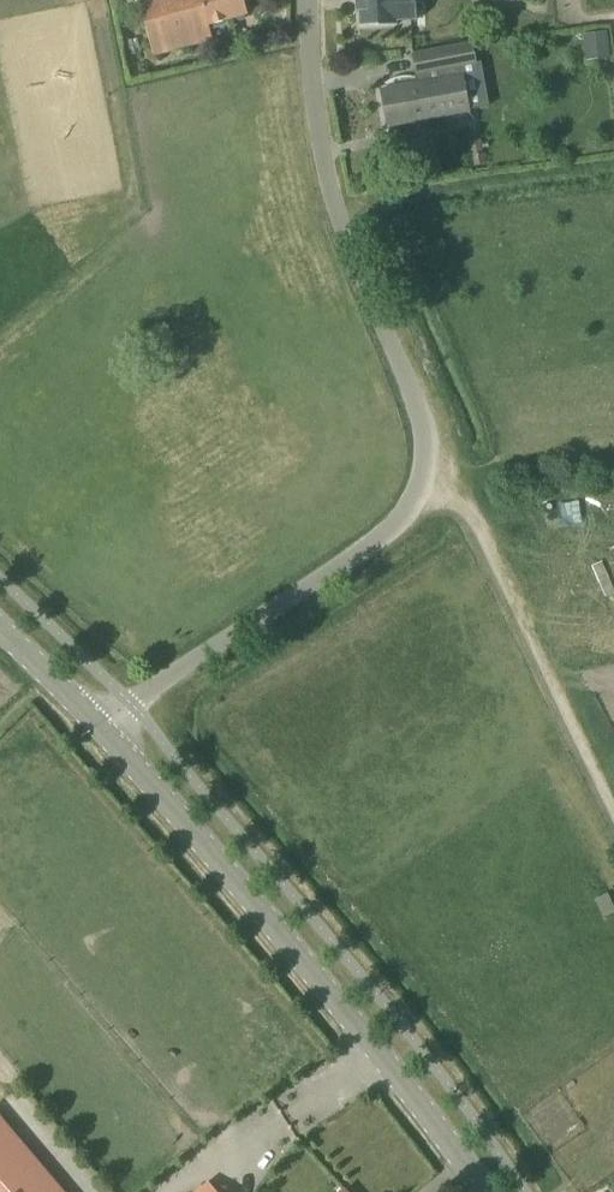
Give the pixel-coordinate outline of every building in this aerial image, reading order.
[(141,4),(155,55),(211,39),(207,25),(247,13),(243,0),(154,0),(141,4)] [(355,11),(358,11),(359,26),(397,24),(397,20),(416,20),(416,17),(409,18),(408,0),(355,0),(355,11)] [(613,56),(613,53),(611,29),(587,33),(590,59),(613,56)] [(412,55),(418,83),(381,90),(387,125),(470,110),(469,109),(489,105),(480,61),(476,62),(472,43),(412,55)] [(588,493),(591,512),(613,508),(613,489),(588,493)] [(0,1131),(0,1191),(52,1191),(0,1131)]
